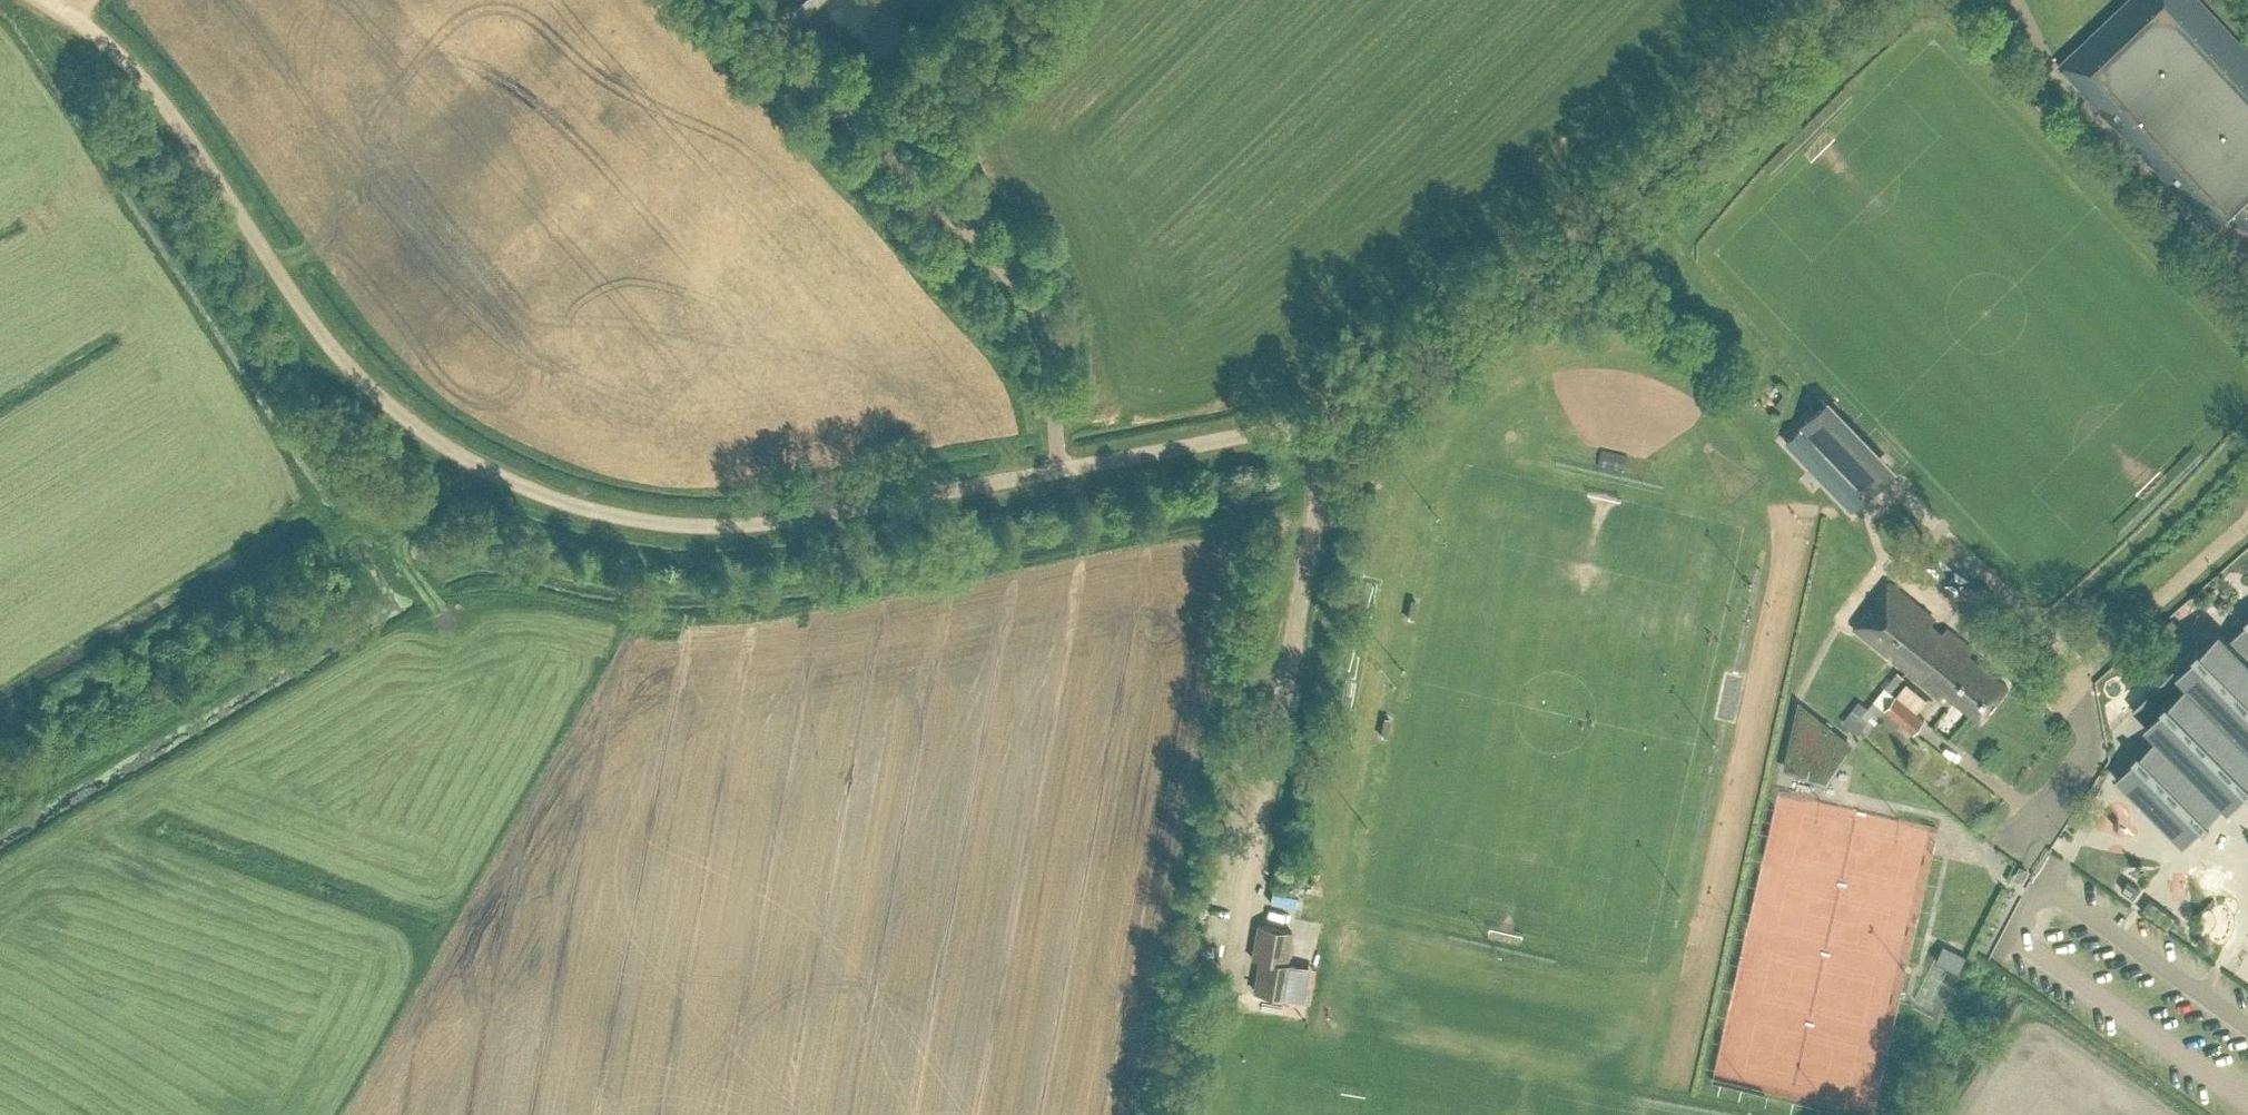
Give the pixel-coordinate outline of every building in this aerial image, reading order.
[(2203,0),(2128,0),(2061,63),(2213,225),(2232,208),(2247,225),(2247,47),(2203,0)] [(1836,461),(1868,494),(1869,495),(1890,475),(1897,482),(1900,479),(1893,472),(1825,401),(1817,392),(1812,396),(1821,405),(1801,425),(1836,461)] [(1852,509),(1868,494),(1836,461),(1801,425),(1785,439),(1852,509)] [(1598,463),(1625,469),(1628,453),(1602,447),(1598,463)] [(1959,559),(1949,550),(1943,556),(1953,565),(1959,559)] [(1944,633),(1932,623),(1936,618),(1892,581),(1858,624),(1943,695),(1947,690),(1982,719),(2008,685),(1975,658),(1979,653),(1949,628),(1944,633)] [(2188,839),(2202,826),(2204,828),(2210,822),(2207,820),(2225,803),(2228,806),(2247,787),(2247,788),(2247,777),(2247,776),(2247,775),(2247,614),(2245,617),(2247,619),(2229,637),(2219,627),(2201,646),(2198,643),(2193,649),(2195,651),(2176,670),(2173,667),(2132,707),(2146,720),(2144,722),(2157,735),(2140,752),(2138,750),(2132,756),(2134,758),(2121,772),(2116,777),(2183,844),(2188,839)] [(2165,642),(2182,627),(2172,616),(2154,631),(2165,642)] [(1987,632),(1997,642),(2000,640),(2006,634),(1995,623),(1987,632)] [(1896,670),(1884,684),(1893,692),(1896,694),(1897,694),(1913,706),(1923,695),(1925,692),(1897,669),(1896,670)] [(1844,717),(1844,722),(1862,737),(1863,736),(1864,735),(1880,714),(1892,724),(1897,718),(1898,717),(1885,708),(1896,694),(1893,692),(1884,684),(1868,704),(1867,705),(1861,700),(1859,698),(1844,717)] [(1885,708),(1898,717),(1897,718),(1914,731),(1914,730),(1924,718),(1926,716),(1913,706),(1897,694),(1896,694),(1885,708)] [(1788,764),(1826,776),(1847,743),(1809,714),(1809,715),(1805,716),(1799,715),(1788,764)] [(1807,802),(1738,800),(1738,825),(1760,825),(1760,816),(1807,817),(1807,802)] [(2027,868),(2021,865),(2016,874),(2022,877),(2027,868)] [(1324,881),(1303,877),(1298,876),(1294,893),(1290,915),(1316,920),(1324,881)] [(2133,896),(2140,887),(2128,878),(2121,888),(2133,896)] [(1256,987),(1289,994),(1295,961),(1288,959),(1294,928),(1260,921),(1254,955),(1262,956),(1256,987)]
